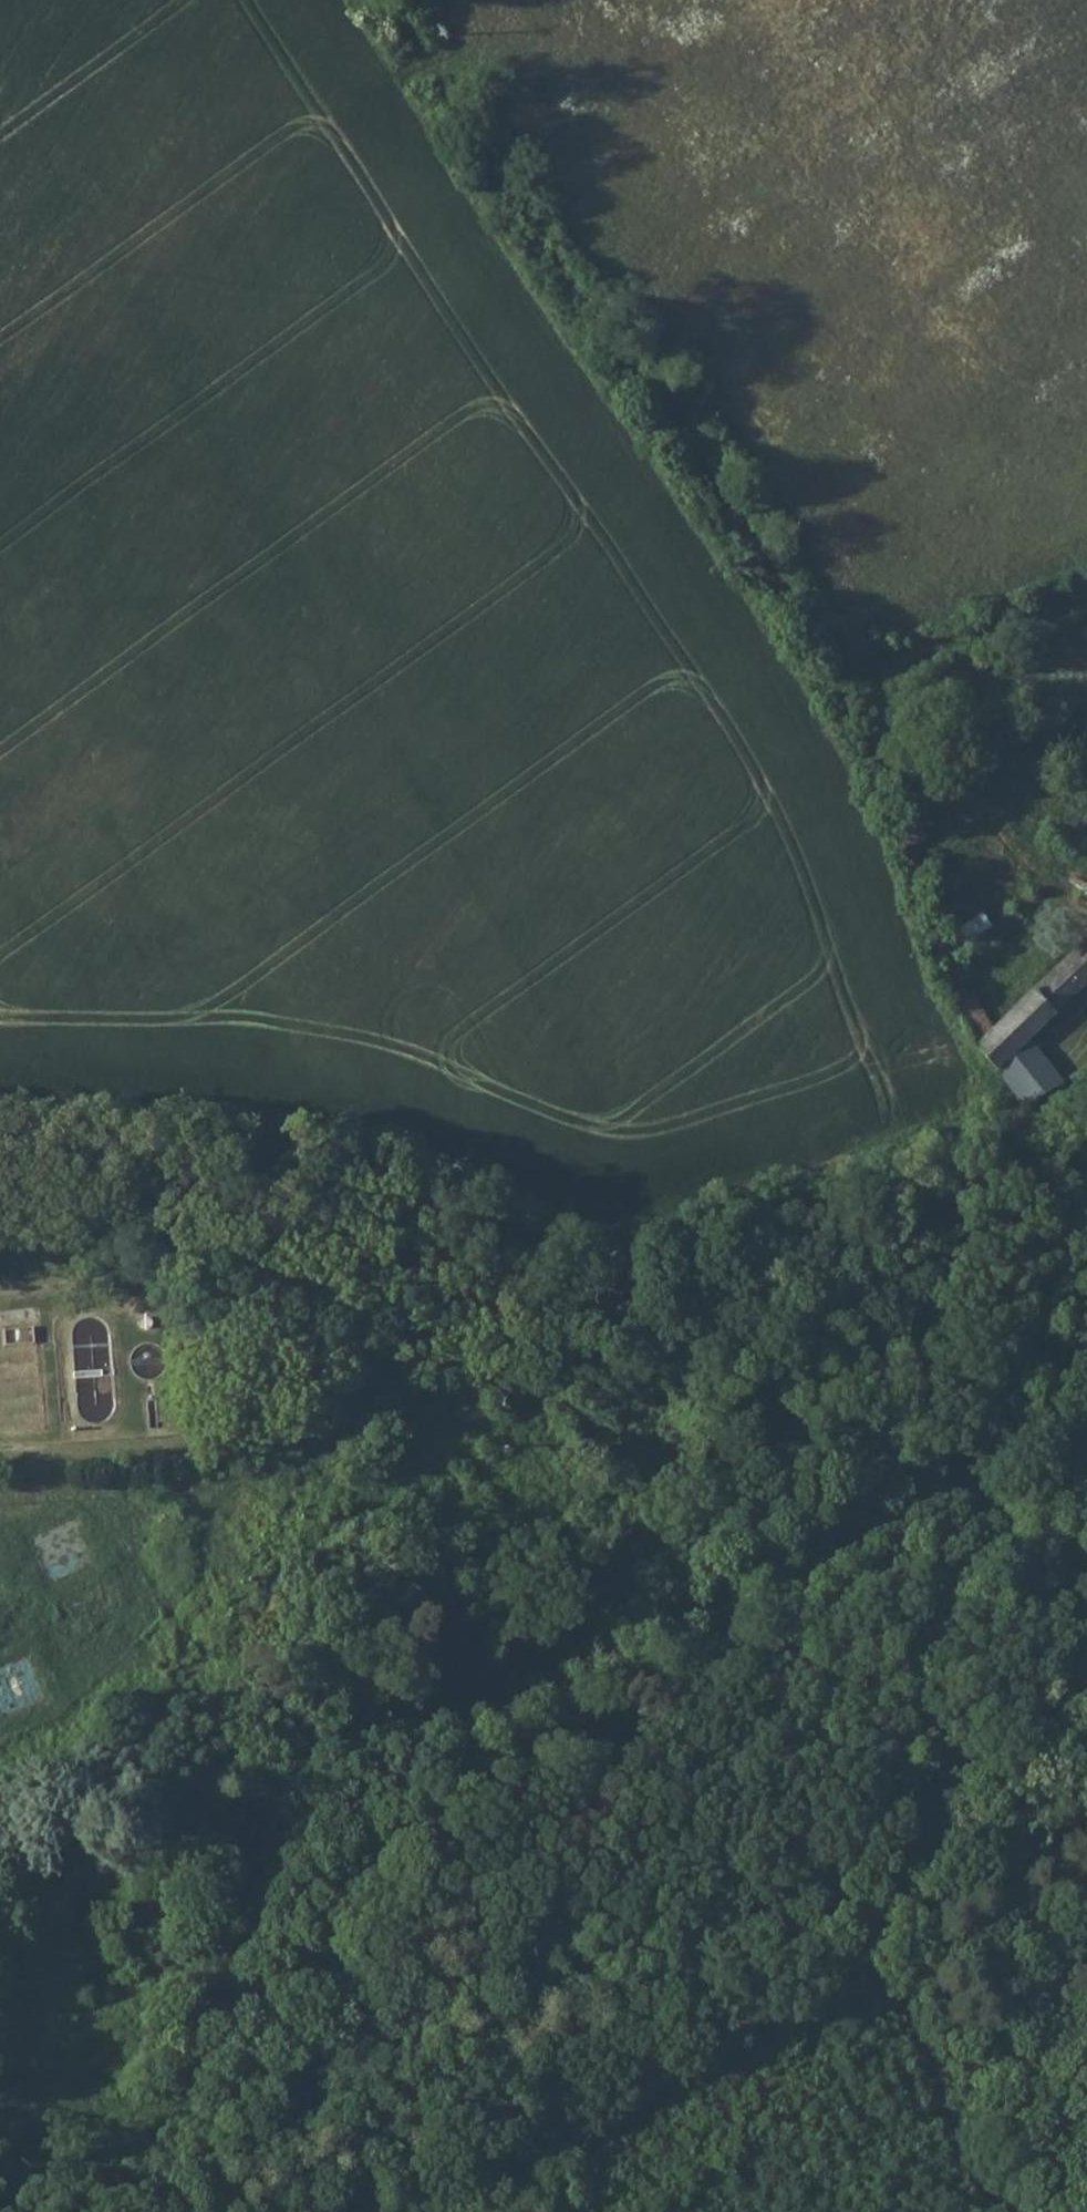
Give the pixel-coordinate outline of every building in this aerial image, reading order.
[(953,1015),(965,1047),(1014,1113),(1049,1090),(1026,1059),(1021,1047),(1086,979),(1086,969),(1072,954),(984,1044),(970,1009),(953,1015)]
